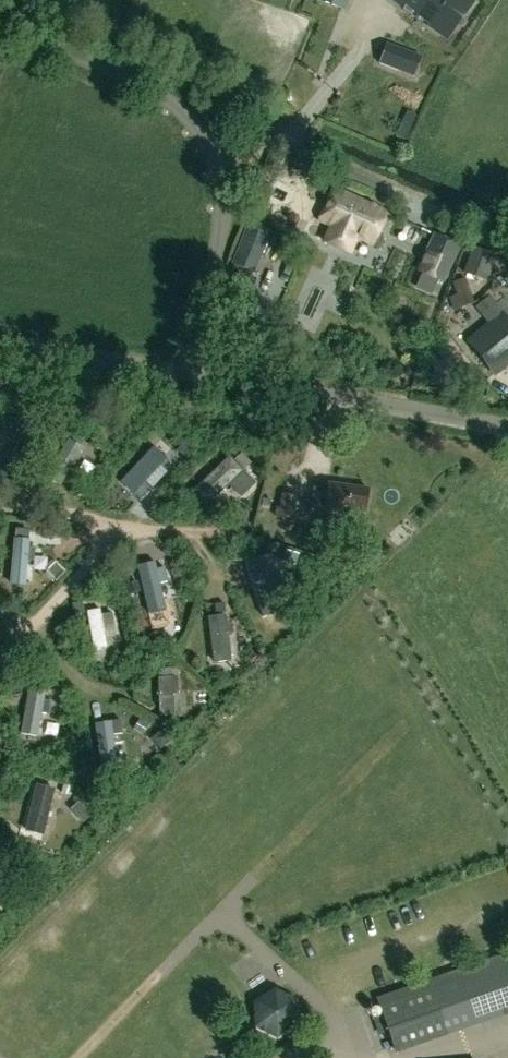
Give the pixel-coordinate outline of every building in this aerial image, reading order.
[(341,8),(344,0),(318,0),(341,8)] [(465,0),(396,0),(404,6),(401,9),(411,16),(413,12),(417,15),(418,13),(431,22),(429,24),(447,37),(448,35),(447,35),(469,4),(469,5),(470,4),(465,0)] [(429,41),(393,27),(387,43),(423,56),(429,41)] [(379,63),(397,70),(405,51),(386,44),(379,63)] [(384,89),(392,73),(369,62),(361,77),(384,89)] [(373,106),(378,94),(362,88),(357,100),(373,106)] [(373,235),(383,214),(331,188),(315,219),(327,225),(319,240),(344,253),(352,237),(368,245),(369,243),(374,246),(378,238),(373,235)] [(247,223),(233,260),(257,268),(270,231),(247,223)] [(443,284),(460,245),(433,233),(416,271),(443,284)] [(472,247),(463,273),(487,282),(496,255),(472,247)] [(456,295),(469,290),(464,278),(452,283),(456,295)] [(496,308),(489,299),(478,308),(491,324),(468,342),(495,375),(507,364),(507,304),(505,301),(496,308)] [(411,320),(405,337),(417,342),(424,325),(411,320)] [(68,450),(56,474),(70,481),(82,456),(68,450)] [(328,483),(326,501),(310,499),(308,513),(347,518),(348,510),(365,512),(368,488),(328,483)] [(293,519),(296,496),(280,494),(277,517),(293,519)] [(29,575),(40,546),(24,540),(13,568),(29,575)] [(59,571),(70,564),(63,552),(51,559),(59,571)] [(58,710),(59,687),(31,686),(29,721),(45,722),(45,709),(58,710)] [(78,827),(79,801),(68,800),(68,776),(37,775),(35,826),(78,827)] [(425,982),(376,999),(395,1052),(507,1015),(507,953),(425,982)] [(19,998),(25,992),(7,976),(1,983),(19,998)] [(297,1024),(295,1000),(274,989),(254,1002),(255,1026),(277,1037),(297,1024)]
